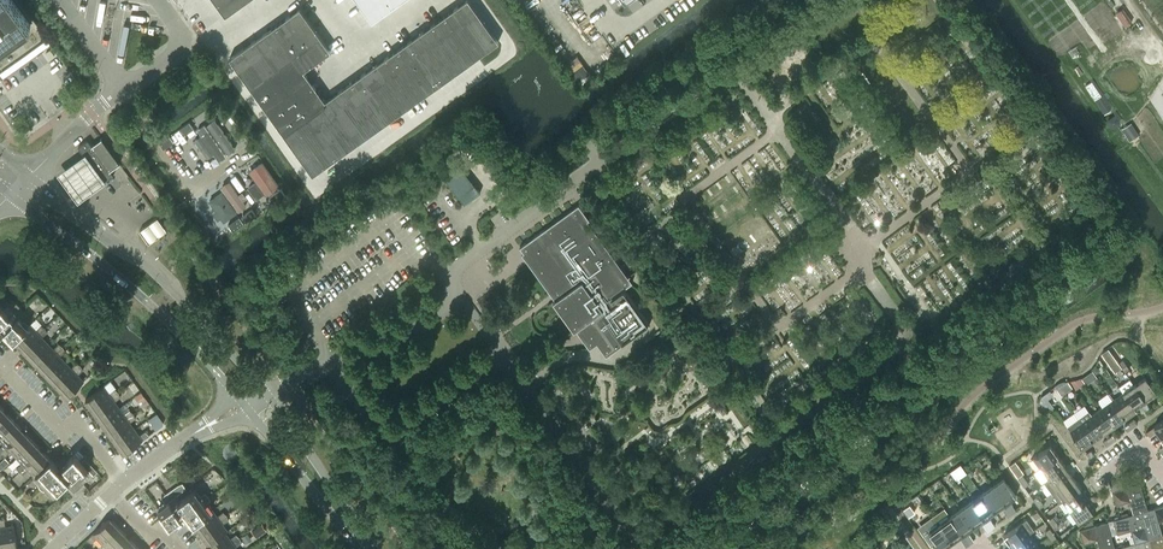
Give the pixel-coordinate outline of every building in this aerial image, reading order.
[(2,43),(16,33),(31,23),(22,11),(18,5),(14,0),(0,0),(0,45),(2,43)] [(246,0),(214,0),(225,15),(246,0)] [(372,21),(395,4),(392,0),(357,0),(372,21)] [(444,15),(474,58),(498,41),(469,0),(465,0),(444,15)] [(299,7),(276,24),(306,67),(330,50),(299,7)] [(451,75),(474,58),(444,15),(421,31),(451,75)] [(276,24),(253,40),(286,87),(305,73),(303,70),(306,67),(276,24)] [(428,91),(451,75),(421,31),(397,48),(428,91)] [(262,104),(286,87),(253,40),(229,57),(262,104)] [(405,108),(428,91),(397,48),(374,64),(405,108)] [(50,49),(46,52),(50,58),(54,55),(50,49)] [(382,124),(405,108),(374,64),(351,81),(382,124)] [(305,73),(286,87),(262,104),(279,127),(302,110),(322,96),(305,73)] [(351,81),(328,97),(359,141),(382,124),(351,81)] [(336,157),(359,141),(328,97),(324,100),(322,96),(302,110),(336,157)] [(208,108),(213,114),(222,107),(218,101),(208,108)] [(336,157),(302,110),(279,127),(312,174),(336,157)] [(1115,114),(1107,119),(1112,127),(1120,122),(1115,114)] [(235,148),(214,118),(206,124),(227,153),(235,148)] [(189,121),(179,128),(183,134),(193,127),(189,121)] [(1131,122),(1122,129),(1130,140),(1139,134),(1131,122)] [(228,159),(203,124),(196,129),(201,135),(213,152),(221,164),(228,159)] [(169,135),(159,142),(163,148),(173,141),(169,135)] [(213,152),(201,135),(195,139),(207,157),(213,152)] [(87,139),(78,146),(103,182),(113,175),(110,169),(119,162),(101,138),(92,145),(87,139)] [(83,153),(56,173),(76,200),(103,181),(83,153)] [(261,161),(248,171),(265,194),(278,185),(261,161)] [(474,184),(458,163),(443,175),(458,196),(464,204),(480,192),(474,184)] [(246,205),(229,180),(220,186),(238,211),(246,205)] [(280,188),(270,195),(275,201),(285,194),(280,188)] [(220,193),(208,202),(222,222),(235,214),(220,193)] [(141,196),(134,201),(138,207),(145,202),(141,196)] [(549,291),(550,290),(552,291),(550,293),(552,292),(556,298),(554,299),(555,300),(558,298),(575,328),(573,329),(574,330),(577,327),(590,347),(602,339),(611,351),(616,348),(628,339),(649,324),(623,288),(632,282),(628,277),(630,276),(629,275),(628,276),(587,220),(589,219),(589,218),(587,220),(582,213),(584,212),(578,204),(519,246),(525,254),(526,253),(531,260),(530,261),(531,262),(536,259),(552,287),(548,290),(549,291)] [(241,216),(246,222),(256,215),(251,209),(241,216)] [(244,223),(239,216),(228,224),(233,231),(244,223)] [(168,230),(159,217),(142,229),(152,242),(168,230)] [(13,339),(28,325),(27,325),(22,319),(27,315),(24,311),(17,303),(12,300),(8,304),(14,310),(9,314),(0,305),(0,325),(13,339)] [(29,323),(27,325),(28,325),(13,339),(22,348),(45,327),(41,324),(35,329),(29,323)] [(22,348),(31,358),(48,342),(42,336),(47,331),(45,327),(22,348)] [(633,345),(628,339),(616,348),(620,354),(633,345)] [(31,358),(40,367),(63,346),(58,343),(53,348),(48,342),(31,358)] [(620,354),(624,359),(625,360),(637,351),(637,350),(633,345),(620,354)] [(65,350),(63,346),(40,367),(49,377),(66,361),(60,355),(65,350)] [(1108,348),(1102,352),(1107,360),(1113,356),(1108,348)] [(71,367),(66,361),(49,377),(58,386),(80,365),(76,362),(71,367)] [(83,369),(80,365),(58,386),(67,396),(84,380),(78,374),(83,369)] [(1082,378),(1086,384),(1091,381),(1086,375),(1082,378)] [(1145,376),(1134,384),(1146,402),(1157,394),(1145,376)] [(326,381),(320,384),(322,389),(329,385),(326,381)] [(1067,381),(1063,384),(1068,390),(1072,387),(1067,381)] [(1136,409),(1146,402),(1134,384),(1133,385),(1130,381),(1121,387),(1124,391),(1123,392),(1136,409)] [(85,399),(93,410),(119,392),(115,388),(109,392),(104,385),(85,399)] [(121,396),(119,392),(93,410),(101,420),(119,407),(115,400),(121,396)] [(1125,417),(1136,409),(1123,392),(1112,399),(1125,417)] [(1048,398),(1041,403),(1052,408),(1054,406),(1048,398)] [(1114,424),(1125,417),(1112,399),(1102,407),(1114,424)] [(124,414),(119,407),(101,420),(108,431),(134,413),(130,409),(124,414)] [(1104,432),(1114,424),(1102,407),(1091,414),(1104,432)] [(1078,418),(1093,439),(1104,432),(1091,414),(1088,410),(1078,418)] [(0,418),(0,436),(15,421),(6,412),(0,418)] [(136,417),(134,413),(108,431),(116,442),(135,428),(130,422),(136,417)] [(1082,447),(1093,439),(1078,418),(1067,426),(1082,447)] [(1162,437),(1162,436),(1162,419),(1154,426),(1162,437)] [(0,436),(0,439),(4,443),(0,447),(0,450),(1,452),(24,431),(15,421),(0,436)] [(139,435),(135,428),(116,442),(124,453),(141,440),(150,434),(145,431),(139,435)] [(11,450),(16,456),(33,440),(24,431),(1,452),(5,455),(11,450)] [(33,440),(16,456),(22,462),(17,467),(19,471),(42,450),(33,440)] [(1032,457),(1040,468),(1058,455),(1050,444),(1032,457)] [(42,450),(19,471),(23,474),(29,469),(35,475),(36,474),(36,473),(51,459),(42,450)] [(36,473),(36,474),(42,479),(37,483),(40,488),(44,490),(48,486),(54,493),(69,479),(73,483),(69,487),(73,491),(77,489),(83,483),(86,479),(82,475),(88,469),(74,454),(59,468),(51,459),(36,473)] [(1040,468),(1048,479),(1065,466),(1058,455),(1040,468)] [(1044,481),(1051,492),(1073,476),(1065,466),(1048,479),(1044,481)] [(1059,503),(1063,500),(1080,487),(1073,476),(1051,492),(1059,503)] [(1003,477),(992,485),(1005,503),(1016,495),(1003,477)] [(1110,483),(1112,490),(1122,487),(1120,480),(1110,483)] [(186,512),(194,522),(210,510),(210,509),(205,503),(210,500),(208,495),(205,492),(200,496),(195,488),(179,500),(175,495),(186,488),(182,482),(178,484),(165,493),(162,497),(165,502),(158,507),(170,524),(186,512)] [(1129,500),(1133,513),(1133,514),(1140,511),(1147,509),(1140,482),(1122,487),(1112,490),(1116,504),(1129,500)] [(994,510),(1005,503),(992,485),(981,493),(994,510)] [(1088,498),(1080,487),(1063,500),(1070,510),(1088,498)] [(239,490),(233,495),(235,498),(239,499),(243,496),(239,490)] [(984,518),(994,510),(981,493),(971,500),(984,518)] [(1096,509),(1088,498),(1070,510),(1078,521),(1096,509)] [(973,525),(984,518),(971,500),(960,508),(973,525)] [(1011,504),(1007,507),(1012,513),(1016,510),(1011,504)] [(910,505),(903,509),(909,517),(915,512),(910,505)] [(1140,511),(1148,539),(1162,535),(1162,534),(1158,521),(1162,520),(1162,505),(1147,509),(1140,511)] [(1008,516),(1012,513),(1007,507),(1003,509),(1008,516)] [(194,522),(201,533),(226,515),(223,511),(217,515),(212,508),(210,509),(210,510),(194,522)] [(962,533),(973,525),(960,508),(950,515),(962,533)] [(1035,519),(1040,515),(1037,510),(1032,514),(1035,519)] [(1134,543),(1148,539),(1140,511),(1133,514),(1133,513),(1128,515),(1122,516),(1113,519),(1117,533),(1131,529),(1134,542),(1134,543)] [(201,533),(208,543),(209,543),(225,531),(226,532),(228,530),(223,523),(228,519),(226,515),(201,533)] [(939,523),(952,541),(962,533),(950,515),(939,523)] [(97,537),(103,543),(119,527),(110,517),(94,532),(87,538),(92,542),(97,537)] [(0,518),(0,523),(4,548),(18,547),(14,524),(5,526),(4,518),(0,518)] [(1003,534),(1011,546),(1029,533),(1034,529),(1026,518),(1003,534)] [(990,519),(986,522),(991,528),(995,525),(990,519)] [(1100,548),(1112,548),(1115,548),(1107,521),(1094,525),(1092,519),(1084,525),(1084,527),(1079,529),(1083,543),(1097,539),(1100,548)] [(987,531),(991,528),(986,522),(982,525),(987,531)] [(261,523),(252,530),(257,537),(266,530),(261,523)] [(941,548),(952,541),(939,523),(928,531),(941,548)] [(119,527),(103,543),(108,548),(115,548),(128,536),(119,527)] [(210,548),(223,548),(240,537),(236,534),(230,538),(226,532),(225,531),(209,543),(208,543),(206,544),(210,548)] [(1014,548),(1029,548),(1037,544),(1029,533),(1011,546),(1014,548)] [(969,534),(965,537),(970,543),(974,540),(969,534)] [(1148,539),(1151,548),(1162,548),(1162,534),(1162,535),(1148,539)] [(137,546),(128,536),(115,548),(134,548),(137,546)] [(236,546),(241,541),(240,537),(223,548),(238,548),(236,546)] [(965,546),(970,543),(965,537),(961,540),(965,546)] [(1121,546),(1122,548),(1151,548),(1148,539),(1134,543),(1134,542),(1121,546)]
